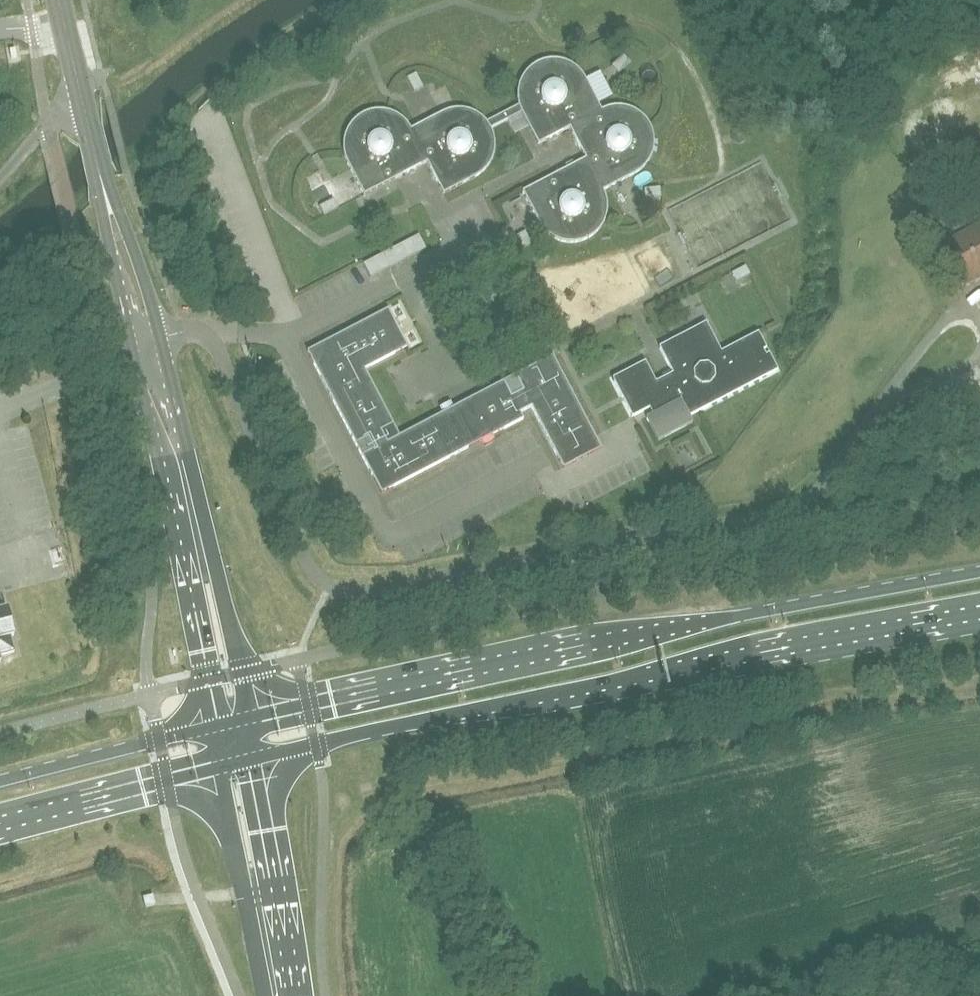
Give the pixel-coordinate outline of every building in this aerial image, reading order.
[(367,113),(363,115),(360,116),(357,118),(354,121),(352,123),(350,126),(348,129),(347,131),(346,135),(345,138),(344,141),(344,144),(344,148),(344,151),(344,154),(345,158),(346,161),(348,164),(364,195),(427,163),(444,194),(477,177),(479,175),(482,174),(484,172),(486,169),(488,167),(490,164),(492,161),(493,159),(494,156),(495,153),(495,150),(495,147),(495,143),(495,140),(495,137),(494,134),(493,131),(491,129),(522,113),(539,145),(570,128),(586,159),(524,191),(539,223),(541,226),(543,229),(545,231),(547,234),(549,236),(552,238),(555,239),(558,241),(561,242),(564,243),(567,243),(570,243),(574,243),(577,243),(580,242),(583,242),(586,240),(589,239),(592,237),(594,235),(597,233),(599,231),(601,228),(603,225),(604,223),(606,220),(607,216),(607,213),(608,210),(608,207),(608,203),(607,200),(606,197),(605,194),(604,191),(637,173),(640,172),(643,169),(645,167),(647,164),(649,162),(651,159),(652,156),(653,153),(654,149),(654,146),(655,143),(654,139),(654,136),(653,133),(652,130),(651,126),(650,125),(649,123),(647,120),(644,117),(642,115),(639,113),(637,111),(634,110),(631,109),(628,108),(624,107),(621,107),(618,107),(615,107),(611,107),(608,108),(605,109),(602,110),(586,80),(585,77),(583,74),(581,72),(579,69),(576,67),(574,66),(571,64),(568,63),(565,61),(562,61),(559,60),(555,60),(552,60),(549,60),(546,61),(543,62),(540,63),(536,65),(533,66),(531,68),(528,70),(526,73),(524,75),(523,78),(521,81),(520,84),(519,87),(518,90),(518,93),(518,96),(518,99),(518,103),(519,106),(487,122),(485,120),(482,118),(480,116),(477,114),(474,112),(471,111),(468,110),(464,109),(461,109),(458,109),(455,109),(451,110),(448,111),(445,112),(442,113),(412,129),(410,126),(408,124),(406,121),(403,119),(401,117),(398,115),(395,114),(392,113),(389,112),(386,111),(383,110),(379,110),(376,111),(373,111),(370,112),(367,113)] [(648,190),(649,213),(665,212),(663,189),(648,190)] [(979,280),(979,225),(943,244),(965,287),(979,280)] [(419,235),(364,264),(371,278),(426,249),(419,235)] [(654,282),(680,271),(668,244),(642,255),(654,282)] [(736,272),(740,282),(755,277),(752,267),(736,272)] [(388,309),(307,351),(356,445),(362,456),(382,494),(524,419),(521,413),(532,407),(536,417),(564,469),(602,449),(595,437),(553,356),(515,376),(504,381),(441,415),(400,436),(394,425),(365,370),(408,347),(402,337),(388,309)] [(612,379),(632,417),(649,408),(652,414),(646,418),(658,441),(693,423),(689,416),(778,370),(769,353),(766,355),(763,350),(767,348),(758,332),(721,352),(706,323),(659,347),(673,373),(656,382),(645,362),(612,379)] [(14,653),(10,637),(14,636),(7,609),(3,610),(0,601),(0,657),(14,653)] [(155,906),(153,896),(143,898),(145,908),(155,906)]
